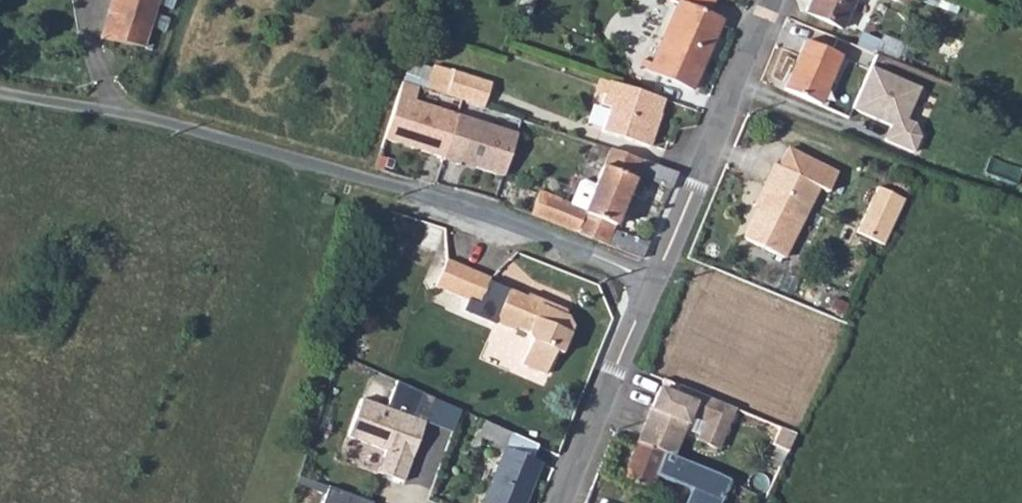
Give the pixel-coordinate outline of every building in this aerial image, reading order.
[(100,39),(144,48),(160,0),(113,0),(100,39)] [(517,10),(530,14),(534,0),(521,0),(517,10)] [(678,4),(649,71),(692,89),(721,22),(708,16),(715,0),(668,0),(678,4)] [(806,13),(842,29),(855,0),(812,0),(806,13)] [(804,41),(784,91),(818,106),(840,56),(804,41)] [(461,101),(483,108),(491,84),(434,66),(426,89),(461,101)] [(868,67),(850,110),(888,127),(882,142),(912,154),(913,124),(905,121),(917,89),(868,67)] [(663,100),(610,81),(601,105),(610,108),(602,132),(619,137),(620,134),(626,136),(625,139),(649,147),(660,114),(659,114),(663,100)] [(416,95),(400,89),(384,139),(443,158),(457,115),(414,102),(416,95)] [(516,134),(457,115),(443,158),(443,160),(459,165),(460,162),(477,167),(476,168),(503,177),(516,134)] [(539,196),(530,215),(642,259),(648,244),(612,231),(613,226),(614,227),(634,180),(633,179),(635,174),(671,190),(678,173),(610,149),(603,167),(602,167),(594,185),(584,181),(578,183),(570,205),(539,196)] [(769,186),(758,208),(743,239),(783,258),(818,188),(827,193),(836,174),(786,151),(778,168),(774,165),(765,184),(769,186)] [(765,184),(754,206),(758,208),(769,186),(765,184)] [(905,200),(878,188),(857,233),(884,246),(905,200)] [(442,232),(428,226),(419,249),(433,255),(442,232)] [(494,325),(495,323),(513,331),(515,328),(527,333),(530,342),(521,365),(544,375),(555,352),(561,355),(572,328),(567,317),(563,315),(560,316),(553,313),(549,304),(528,295),(527,298),(488,282),(490,279),(446,260),(435,287),(467,300),(462,311),(494,325)] [(423,394),(396,382),(387,409),(362,399),(347,437),(386,451),(378,473),(403,482),(411,459),(408,458),(415,440),(418,441),(425,423),(414,419),(423,394)] [(674,396),(659,390),(644,425),(678,440),(688,416),(705,423),(698,441),(717,449),(733,408),(678,386),(674,396)] [(473,436),(503,450),(483,502),(524,502),(539,464),(531,461),(537,446),(479,419),(473,436)] [(644,425),(637,442),(671,456),(678,440),(644,425)] [(796,434),(779,427),(772,445),(787,451),(796,434)] [(637,442),(621,480),(650,491),(656,476),(690,489),(685,502),(720,502),(729,481),(715,474),(671,456),(637,442)] [(321,502),(370,502),(328,487),(321,502)]
